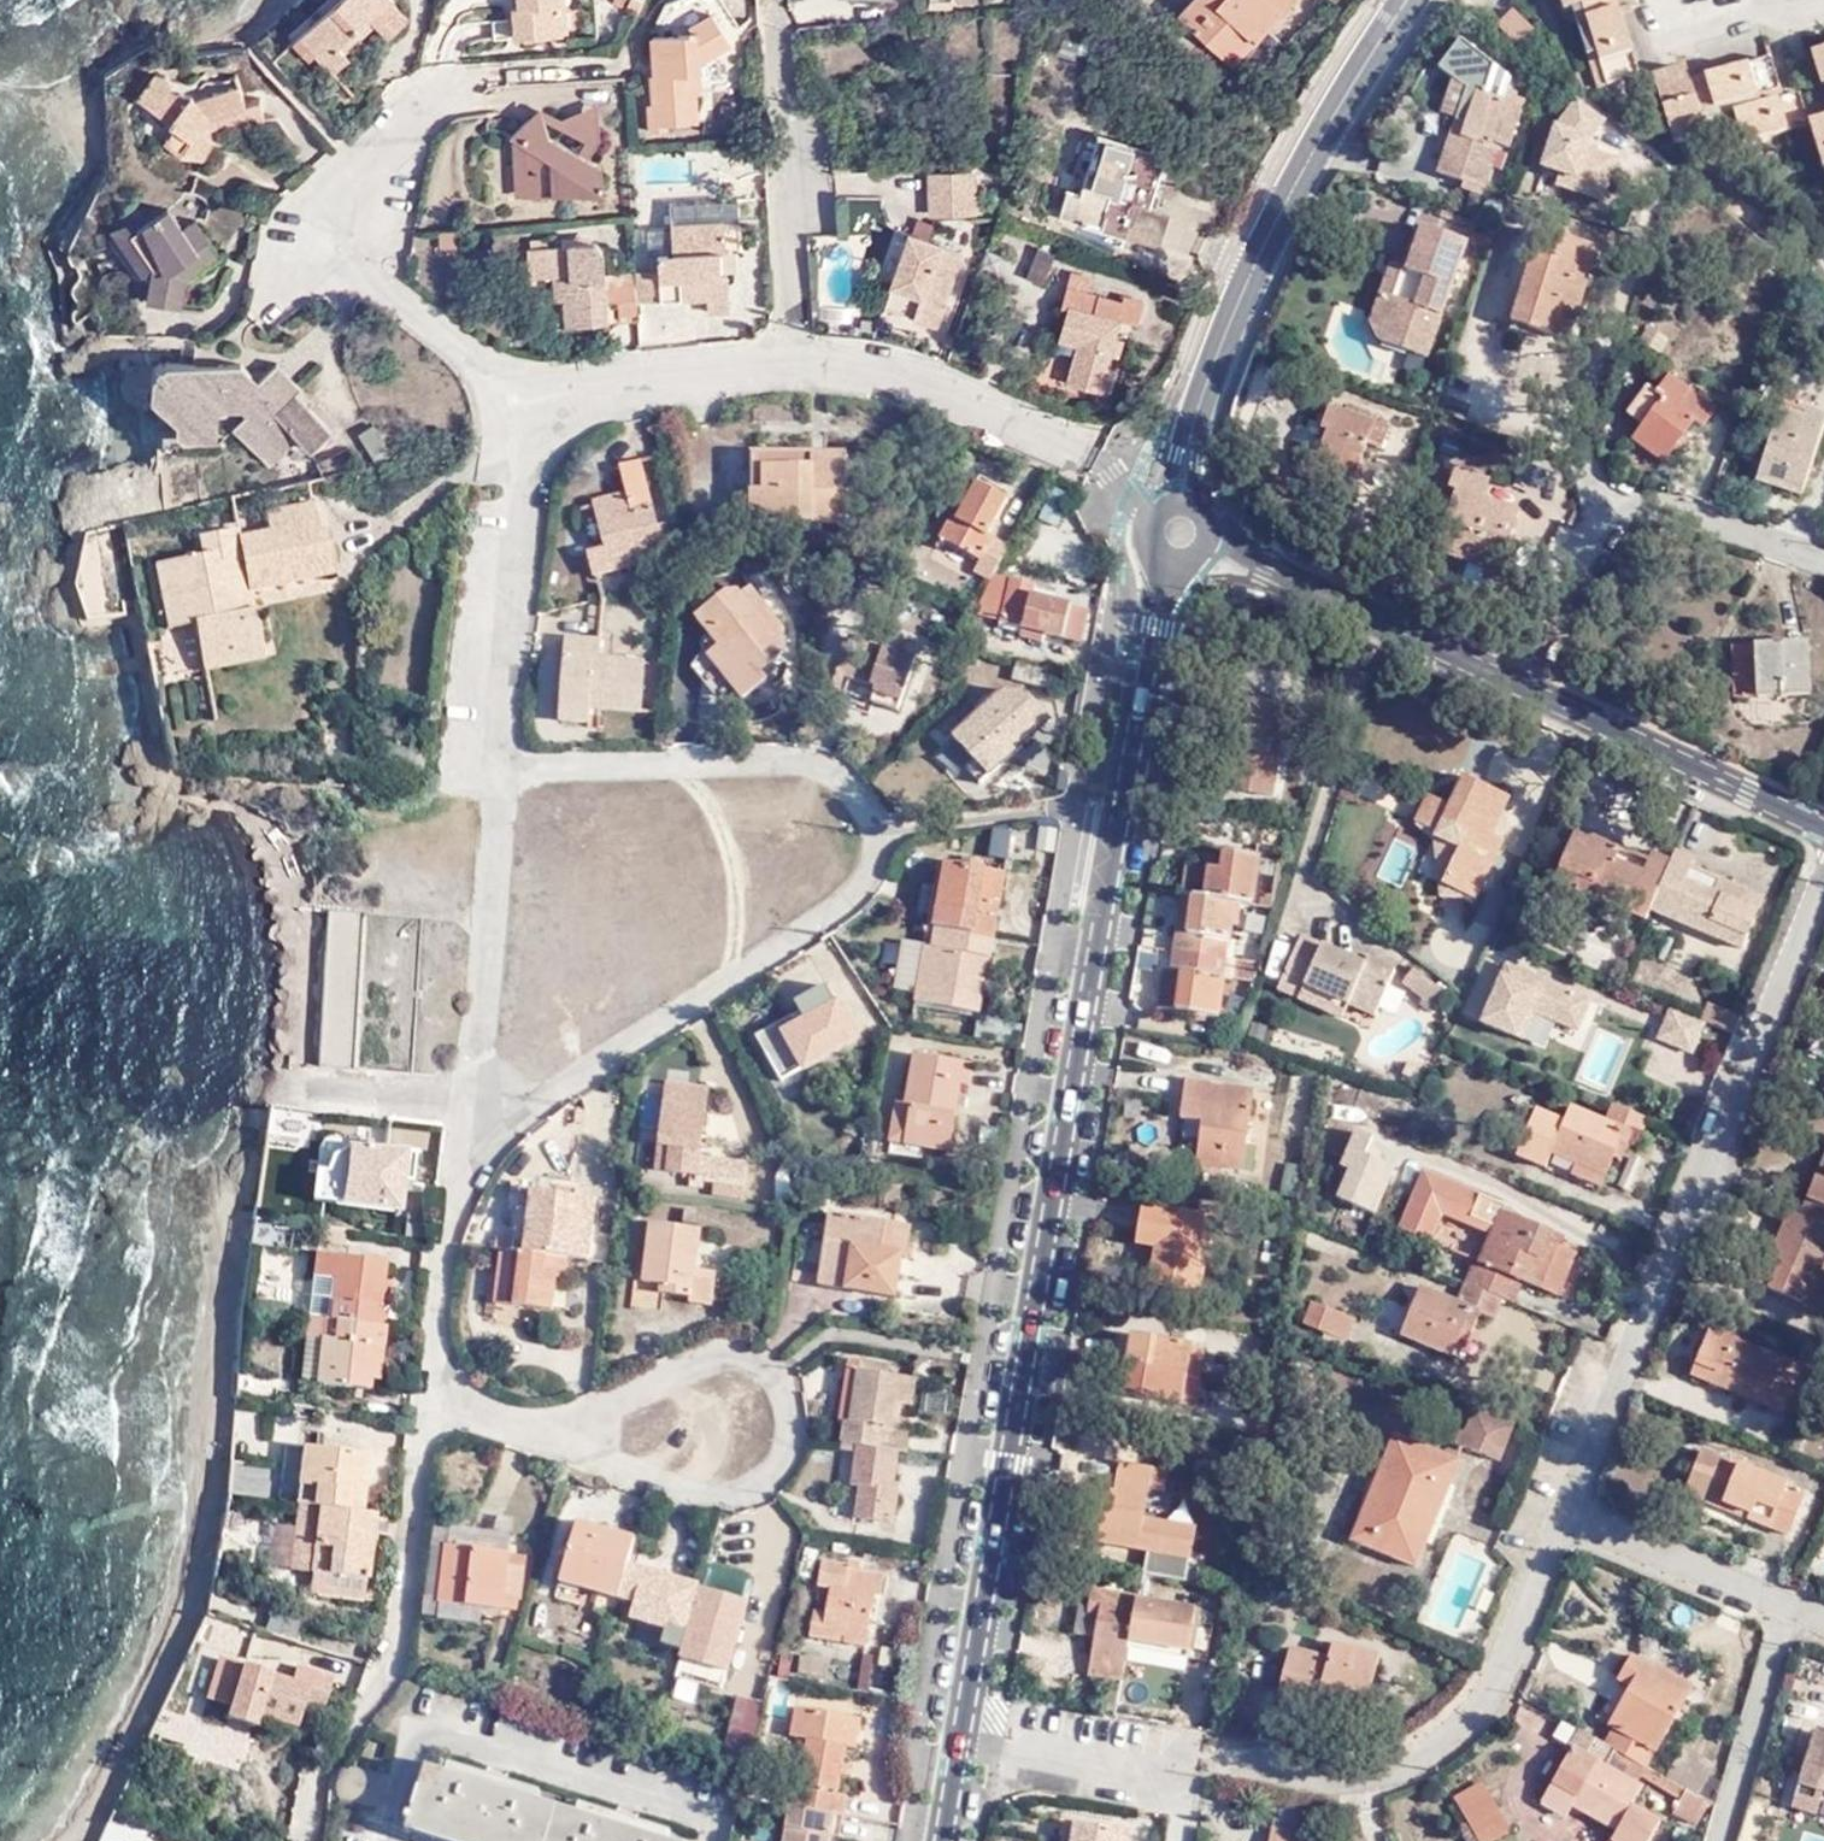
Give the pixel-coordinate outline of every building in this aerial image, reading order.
[(311,31),(326,44),(318,52),(339,75),(356,62),(344,48),(375,22),(389,38),(412,18),(397,0),(345,0),(311,31)] [(520,9),(515,9),(516,43),(568,37),(564,0),(519,0),(520,9)] [(922,10),(945,10),(946,1),(943,1),(943,0),(923,0),(922,10)] [(1225,47),(1271,1),(1280,10),(1288,0),(1179,0),(1211,33),(1225,47)] [(1563,16),(1571,13),(1597,94),(1639,83),(1611,0),(1557,0),(1563,16)] [(691,33),(656,35),(658,67),(664,66),(664,75),(655,75),(656,94),(666,95),(666,102),(651,102),(652,130),(670,130),(669,123),(696,121),(694,95),(701,90),(697,61),(731,38),(712,9),(692,24),(691,25),(691,33)] [(1505,32),(1527,53),(1542,38),(1519,17),(1505,32)] [(303,38),(318,52),(326,44),(311,31),(303,38)] [(1210,62),(1225,47),(1211,33),(1196,48),(1210,62)] [(1814,58),(1823,91),(1823,55),(1814,58)] [(1683,74),(1651,83),(1673,148),(1705,137),(1702,128),(1731,120),(1743,152),(1810,130),(1800,98),(1781,104),(1771,73),(1769,65),(1688,90),(1683,74)] [(158,72),(141,99),(163,117),(172,124),(175,131),(175,139),(166,145),(174,152),(187,158),(202,162),(211,162),(227,135),(270,121),(261,97),(254,99),(249,86),(208,99),(200,100),(193,98),(175,86),(175,79),(158,72)] [(1604,204),(1621,153),(1596,145),(1608,108),(1566,95),(1537,182),(1604,204)] [(1465,142),(1452,137),(1440,179),(1484,193),(1500,151),(1512,154),(1526,109),(1509,103),(1505,109),(1480,100),(1469,131),(1465,142)] [(576,118),(551,105),(562,138),(599,156),(612,139),(611,104),(576,118)] [(562,138),(551,105),(525,135),(537,144),(535,161),(549,170),(550,192),(567,191),(577,174),(585,178),(584,190),(613,189),(612,175),(604,168),(608,162),(599,156),(562,138)] [(1808,131),(1823,181),(1823,126),(1808,131)] [(1455,128),(1452,137),(1465,142),(1469,131),(1455,128)] [(1078,194),(1066,191),(1058,215),(1158,243),(1168,206),(1150,201),(1164,149),(1103,133),(1090,179),(1084,176),(1078,194)] [(537,144),(525,135),(528,193),(550,192),(549,170),(535,161),(537,144)] [(972,169),(928,171),(930,212),(971,212),(972,169)] [(174,193),(132,223),(154,257),(158,259),(154,288),(189,292),(193,266),(226,241),(202,208),(190,215),(174,193)] [(675,205),(675,223),(727,222),(742,221),(742,220),(741,202),(675,205)] [(663,256),(662,272),(664,303),(712,302),(711,313),(733,313),(731,276),(723,277),(709,277),(709,250),(723,250),(729,250),(727,222),(675,223),(676,228),(676,252),(664,253),(663,256)] [(154,257),(132,223),(103,226),(134,272),(154,257)] [(654,256),(663,256),(664,253),(676,252),(676,228),(654,229),(654,256)] [(1470,244),(1423,228),(1408,270),(1393,265),(1372,323),(1380,342),(1429,359),(1470,244)] [(1600,259),(1540,230),(1500,316),(1559,346),(1600,259)] [(961,248),(910,232),(886,304),(936,322),(961,248)] [(572,324),(615,321),(614,277),(612,241),(535,244),(537,277),(572,275),(572,324)] [(1057,255),(1040,249),(1028,279),(1045,285),(1057,255)] [(709,277),(723,277),(723,250),(709,250),(709,277)] [(662,272),(639,272),(639,275),(640,304),(664,303),(662,272)] [(615,321),(641,320),(640,304),(639,275),(614,277),(615,321)] [(1116,338),(1117,337),(1120,324),(1137,329),(1142,303),(1125,299),(1123,306),(1088,297),(1092,280),(1071,276),(1062,309),(1069,311),(1064,330),(1083,335),(1080,346),(1068,385),(1093,392),(1099,371),(1107,373),(1111,356),(1116,338)] [(1083,335),(1064,330),(1060,340),(1080,346),(1083,335)] [(1125,340),(1117,337),(1116,338),(1111,356),(1120,358),(1125,340)] [(172,351),(155,369),(188,395),(196,398),(202,436),(228,433),(225,390),(226,389),(235,390),(245,394),(252,401),(239,415),(272,448),(289,429),(284,424),(290,417),(315,440),(335,419),(295,380),(303,372),(278,349),(258,368),(254,353),(226,352),(225,363),(213,362),(199,353),(172,351)] [(1112,374),(1107,373),(1099,371),(1093,392),(1106,394),(1112,374)] [(1662,466),(1675,449),(1683,438),(1692,426),(1698,429),(1710,412),(1658,378),(1644,395),(1653,402),(1625,442),(1662,466)] [(1345,413),(1332,408),(1324,430),(1332,433),(1323,458),(1316,456),(1308,482),(1351,498),(1369,450),(1384,454),(1393,428),(1389,427),(1391,423),(1347,407),(1345,413)] [(1780,412),(1756,482),(1803,498),(1823,433),(1823,418),(1808,413),(1805,420),(1780,412)] [(400,450),(380,422),(368,431),(387,459),(400,450)] [(1683,438),(1675,449),(1682,454),(1691,443),(1683,438)] [(851,453),(740,452),(741,517),(835,517),(836,492),(851,493),(851,453)] [(641,465),(619,467),(620,495),(592,498),(595,548),(578,549),(580,572),(651,565),(651,552),(659,552),(656,532),(646,532),(641,465)] [(1499,483),(1453,469),(1447,488),(1458,492),(1436,552),(1464,561),(1467,557),(1507,571),(1528,512),(1492,500),(1499,483)] [(989,580),(1006,547),(985,539),(1003,497),(967,483),(952,520),(944,517),(932,543),(972,559),(968,570),(989,580)] [(1041,516),(1059,524),(1073,495),(1055,486),(1041,516)] [(260,536),(253,537),(259,596),(330,582),(322,535),(311,537),(307,512),(259,519),(260,536)] [(238,565),(233,540),(232,535),(192,543),(195,561),(212,557),(214,569),(238,565)] [(259,596),(253,537),(233,540),(238,565),(214,569),(212,557),(195,561),(166,567),(178,630),(190,628),(198,665),(225,660),(223,652),(258,644),(248,599),(259,596)] [(178,630),(166,567),(147,570),(159,634),(178,630)] [(1003,590),(991,587),(984,611),(998,614),(997,622),(1017,626),(1015,636),(1036,642),(1039,631),(1074,640),(1081,608),(1030,597),(1033,582),(1008,577),(1003,590)] [(707,591),(698,601),(712,616),(698,630),(714,645),(700,656),(739,698),(776,664),(771,659),(796,635),(748,587),(742,594),(735,587),(726,585),(717,585),(707,591)] [(712,616),(698,601),(684,617),(698,630),(712,616)] [(900,651),(851,637),(840,675),(879,686),(876,696),(904,705),(921,645),(903,640),(900,651)] [(596,638),(559,639),(562,721),(599,721),(599,710),(640,709),(638,656),(597,658),(596,638)] [(262,659),(258,644),(223,652),(225,660),(198,665),(200,676),(262,659)] [(1756,698),(1755,648),(1731,648),(1733,699),(1756,698)] [(1810,648),(1755,648),(1756,698),(1810,697),(1810,648)] [(1016,674),(1003,686),(1027,708),(1039,694),(1016,674)] [(995,703),(964,733),(983,755),(973,764),(988,779),(1029,739),(1013,723),(1027,708),(1003,686),(990,699),(995,703)] [(1298,706),(1256,701),(1248,749),(1235,748),(1229,789),(1278,796),(1285,744),(1294,745),(1298,706)] [(983,755),(964,733),(948,748),(967,769),(973,764),(983,755)] [(1487,833),(1494,820),(1506,792),(1465,774),(1451,801),(1426,791),(1414,821),(1434,828),(1439,819),(1465,831),(1458,846),(1443,880),(1474,895),(1500,839),(1487,833)] [(1439,819),(1434,828),(1431,835),(1458,846),(1465,831),(1439,819)] [(1505,826),(1494,820),(1487,833),(1500,839),(1505,826)] [(1039,824),(1038,850),(1057,851),(1059,826),(1039,824)] [(1553,881),(1645,919),(1649,909),(1670,859),(1652,853),(1650,858),(1644,871),(1615,860),(1620,847),(1610,844),(1612,838),(1596,830),(1594,837),(1575,827),(1553,881)] [(1650,858),(1620,847),(1615,860),(1644,871),(1650,858)] [(1694,857),(1674,847),(1670,859),(1649,909),(1712,934),(1720,920),(1746,931),(1755,907),(1738,901),(1743,886),(1719,875),(1714,890),(1684,877),(1694,857)] [(1237,902),(1252,905),(1259,853),(1228,849),(1225,865),(1214,864),(1208,897),(1237,902)] [(942,924),(992,933),(1004,869),(967,862),(955,860),(942,924)] [(1188,861),(1183,892),(1194,895),(1208,897),(1214,864),(1188,861)] [(1761,893),(1743,886),(1738,901),(1755,907),(1761,893)] [(1183,892),(1175,949),(1187,951),(1194,895),(1183,892)] [(1187,951),(1228,958),(1237,902),(1208,897),(1194,895),(1187,951)] [(330,916),(326,961),(323,1018),(319,1070),(356,1073),(367,920),(330,916)] [(1720,920),(1712,934),(1741,946),(1746,931),(1720,920)] [(988,954),(992,933),(942,924),(938,945),(928,1001),(977,1008),(982,987),(967,984),(973,951),(988,954)] [(1306,982),(1350,1000),(1377,1013),(1394,967),(1364,955),(1361,962),(1300,937),(1279,989),(1299,997),(1306,982)] [(928,1001),(938,945),(925,942),(915,999),(928,1001)] [(1187,951),(1175,949),(1166,1009),(1179,1010),(1187,951)] [(982,987),(988,954),(973,951),(967,984),(982,987)] [(1219,1016),(1228,958),(1187,951),(1179,1010),(1219,1016)] [(1594,991),(1508,952),(1482,1014),(1544,1041),(1556,1014),(1581,1025),(1594,991)] [(1400,982),(1433,1009),(1445,994),(1412,967),(1400,982)] [(1343,1016),(1350,1000),(1306,982),(1299,997),(1343,1016)] [(1613,989),(1603,1015),(1695,1049),(1705,1023),(1613,989)] [(799,1052),(810,1066),(858,1037),(836,1004),(799,1026),(792,1014),(757,1036),(778,1066),(799,1052)] [(1703,1022),(1735,1033),(1741,1015),(1709,1004),(1703,1022)] [(1610,1090),(1632,1039),(1601,1026),(1579,1077),(1610,1090)] [(972,1061),(920,1050),(908,1102),(898,1100),(890,1138),(906,1141),(906,1139),(948,1146),(961,1080),(969,1082),(972,1061)] [(787,1081),(810,1066),(799,1052),(778,1066),(787,1081)] [(1255,1090),(1187,1079),(1181,1116),(1203,1119),(1199,1160),(1243,1167),(1255,1090)] [(714,1088),(669,1082),(657,1170),(743,1182),(745,1161),(705,1154),(714,1088)] [(644,1094),(643,1124),(663,1124),(663,1094),(644,1094)] [(1639,1137),(1647,1115),(1608,1099),(1600,1119),(1573,1108),(1567,1122),(1534,1107),(1527,1122),(1514,1153),(1543,1165),(1551,1147),(1571,1155),(1599,1166),(1605,1154),(1616,1158),(1627,1131),(1639,1137)] [(340,1118),(270,1108),(266,1137),(338,1144),(340,1118)] [(1486,1141),(1514,1153),(1527,1122),(1500,1110),(1486,1141)] [(1379,1130),(1357,1122),(1341,1158),(1351,1162),(1339,1187),(1378,1204),(1400,1153),(1374,1142),(1379,1130)] [(442,1132),(389,1124),(385,1153),(412,1157),(438,1161),(442,1132)] [(412,1157),(385,1153),(350,1148),(326,1174),(316,1173),(312,1207),(397,1215),(401,1188),(408,1189),(412,1157)] [(1592,1182),(1599,1166),(1571,1155),(1564,1170),(1592,1182)] [(1815,1183),(1823,1187),(1823,1185),(1823,1163),(1815,1183)] [(1438,1238),(1451,1211),(1496,1232),(1484,1260),(1477,1257),(1467,1278),(1519,1301),(1528,1279),(1564,1294),(1581,1247),(1566,1241),(1568,1235),(1505,1209),(1508,1201),(1429,1166),(1405,1224),(1438,1238)] [(529,1182),(522,1243),(535,1245),(540,1204),(549,1205),(551,1184),(529,1182)] [(1823,1229),(1823,1185),(1823,1187),(1815,1183),(1800,1219),(1823,1229)] [(535,1245),(574,1252),(594,1256),(601,1193),(551,1184),(549,1205),(540,1204),(535,1245)] [(1208,1213),(1147,1205),(1142,1245),(1161,1248),(1156,1287),(1197,1293),(1208,1213)] [(885,1245),(889,1219),(834,1210),(822,1278),(894,1291),(901,1248),(885,1245)] [(1789,1215),(1761,1285),(1803,1303),(1802,1307),(1819,1312),(1823,1300),(1823,1263),(1823,1262),(1823,1261),(1823,1229),(1800,1219),(1789,1215)] [(297,1224),(255,1219),(253,1242),(295,1247),(297,1224)] [(920,1224),(889,1219),(885,1245),(901,1248),(918,1250),(920,1224)] [(705,1231),(659,1223),(652,1279),(666,1281),(665,1289),(691,1294),(691,1303),(716,1306),(719,1273),(701,1269),(705,1231)] [(522,1243),(504,1239),(498,1295),(559,1304),(561,1270),(573,1271),(574,1252),(535,1245),(522,1243)] [(338,1276),(331,1324),(386,1332),(389,1313),(387,1313),(377,1310),(381,1283),(383,1261),(316,1253),(313,1274),(338,1276)] [(313,1274),(309,1321),(331,1324),(338,1276),(313,1274)] [(1506,1296),(1468,1280),(1460,1301),(1423,1287),(1406,1330),(1440,1343),(1446,1325),(1473,1336),(1483,1310),(1498,1315),(1506,1296)] [(392,1285),(381,1283),(377,1310),(387,1313),(392,1285)] [(1351,1312),(1313,1296),(1303,1318),(1344,1334),(1351,1312)] [(331,1324),(309,1321),(306,1339),(319,1341),(314,1384),(314,1388),(365,1392),(365,1379),(379,1381),(386,1332),(331,1324)] [(1128,1392),(1135,1335),(1123,1333),(1113,1389),(1128,1392)] [(1800,1368),(1713,1333),(1693,1378),(1782,1414),(1800,1368)] [(1184,1402),(1191,1344),(1135,1335),(1128,1392),(1184,1402)] [(319,1341),(306,1339),(300,1382),(314,1384),(319,1341)] [(1208,1347),(1191,1344),(1184,1402),(1199,1405),(1208,1347)] [(851,1416),(862,1363),(846,1361),(835,1413),(851,1416)] [(899,1448),(908,1450),(912,1417),(907,1416),(910,1387),(917,1388),(919,1370),(862,1363),(851,1416),(847,1438),(859,1440),(899,1448)] [(285,1380),(240,1375),(239,1393),(282,1395),(285,1380)] [(1503,1457),(1516,1423),(1478,1407),(1470,1428),(1464,1425),(1458,1440),(1503,1457)] [(1380,1484),(1440,1510),(1461,1461),(1402,1435),(1380,1484)] [(895,1470),(899,1448),(859,1440),(854,1478),(860,1479),(852,1522),(889,1527),(899,1470),(895,1470)] [(294,1506),(360,1515),(366,1454),(283,1445),(280,1465),(234,1458),(230,1497),(294,1506)] [(1789,1483),(1703,1448),(1683,1493),(1788,1539),(1804,1498),(1785,1490),(1789,1483)] [(1124,1490),(1111,1489),(1106,1519),(1103,1536),(1167,1549),(1173,1521),(1151,1516),(1156,1488),(1172,1491),(1174,1470),(1128,1461),(1125,1478),(1124,1490)] [(1113,1476),(1111,1485),(1111,1489),(1124,1490),(1125,1478),(1113,1476)] [(1111,1489),(1111,1485),(1099,1484),(1092,1518),(1106,1519),(1111,1489)] [(1416,1567),(1440,1510),(1380,1484),(1354,1540),(1416,1567)] [(362,1588),(370,1539),(373,1517),(360,1515),(294,1506),(285,1574),(310,1578),(362,1588)] [(595,1606),(612,1610),(626,1558),(634,1526),(577,1512),(561,1575),(601,1585),(595,1606)] [(370,1539),(390,1539),(393,1520),(373,1517),(370,1539)] [(526,1555),(446,1545),(439,1599),(519,1610),(526,1555)] [(626,1558),(612,1610),(630,1615),(633,1605),(690,1620),(702,1579),(626,1558)] [(850,1572),(830,1566),(826,1587),(835,1588),(830,1613),(821,1610),(816,1633),(872,1644),(882,1594),(886,1595),(889,1578),(888,1578),(863,1573),(865,1566),(853,1562),(850,1572)] [(362,1598),(362,1588),(310,1578),(308,1598),(375,1607),(375,1599),(362,1598)] [(752,1594),(702,1579),(690,1620),(683,1646),(735,1659),(752,1594)] [(1092,1670),(1128,1676),(1135,1639),(1141,1596),(1142,1591),(1097,1584),(1093,1613),(1102,1614),(1092,1670)] [(257,1634),(296,1646),(304,1619),(210,1591),(208,1604),(205,1619),(257,1634)] [(1141,1596),(1135,1639),(1192,1647),(1198,1604),(1141,1596)] [(202,1637),(197,1649),(205,1652),(189,1699),(231,1710),(227,1721),(252,1728),(258,1717),(297,1729),(308,1692),(328,1697),(334,1679),(297,1667),(290,1685),(246,1672),(257,1634),(205,1619),(202,1637)] [(1342,1640),(1336,1658),(1380,1674),(1386,1657),(1342,1640)] [(911,1646),(889,1641),(886,1661),(908,1665),(911,1646)] [(1380,1674),(1336,1658),(1298,1644),(1283,1694),(1325,1707),(1328,1693),(1368,1707),(1380,1674)] [(838,1655),(808,1651),(805,1669),(836,1672),(838,1655)] [(1609,1722),(1596,1742),(1655,1776),(1657,1773),(1640,1763),(1681,1695),(1649,1678),(1654,1669),(1625,1652),(1612,1678),(1619,1682),(1601,1717),(1609,1722)] [(1658,1662),(1654,1669),(1649,1678),(1681,1695),(1690,1680),(1658,1662)] [(724,1748),(752,1755),(767,1701),(739,1693),(724,1748)] [(1328,1693),(1325,1707),(1363,1720),(1368,1707),(1328,1693)] [(791,1808),(847,1819),(853,1796),(842,1795),(850,1745),(863,1747),(867,1717),(804,1706),(799,1735),(809,1737),(802,1787),(794,1785),(791,1808)] [(162,1730),(155,1745),(205,1756),(214,1730),(168,1717),(162,1730)] [(1571,1728),(1556,1719),(1546,1737),(1560,1746),(1571,1728)] [(1560,1746),(1565,1749),(1536,1797),(1559,1813),(1566,1805),(1606,1830),(1601,1839),(1606,1840),(1640,1840),(1652,1821),(1622,1804),(1634,1786),(1625,1780),(1630,1772),(1651,1783),(1655,1776),(1596,1742),(1571,1728),(1560,1746)] [(1810,1731),(1788,1809),(1814,1816),(1823,1787),(1823,1788),(1823,1735),(1810,1731)] [(1688,1795),(1702,1777),(1710,1766),(1677,1745),(1657,1773),(1655,1776),(1679,1790),(1688,1795)] [(339,1768),(329,1781),(331,1793),(336,1798),(386,1807),(391,1776),(339,1768)] [(429,1772),(410,1829),(451,1840),(661,1840),(429,1772)] [(1679,1790),(1655,1776),(1651,1783),(1677,1797),(1679,1790)] [(1698,1802),(1703,1804),(1712,1783),(1702,1777),(1688,1795),(1698,1802)] [(1457,1795),(1482,1840),(1490,1840),(1510,1829),(1484,1779),(1457,1795)] [(1684,1822),(1698,1802),(1688,1795),(1679,1790),(1677,1797),(1665,1813),(1684,1822)] [(847,1819),(791,1808),(787,1840),(841,1840),(847,1819)] [(1265,1840),(1278,1840),(1282,1821),(1269,1819),(1265,1840)] [(1316,1828),(1282,1821),(1278,1840),(1314,1840),(1316,1828)] [(1085,1825),(1076,1824),(1073,1840),(1082,1840),(1085,1825)] [(1085,1825),(1082,1840),(1133,1840),(1135,1833),(1085,1825)] [(109,1840),(154,1840),(114,1830),(109,1840)]
